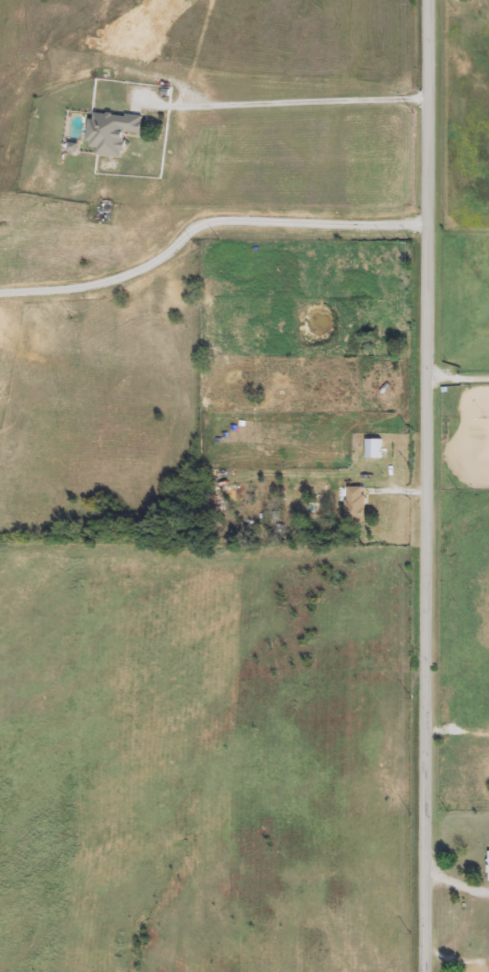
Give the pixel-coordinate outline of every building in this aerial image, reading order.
[(97,156),(98,147),(90,147),(93,112),(145,117),(143,135),(128,134),(126,159),(97,156)] [(368,458),(368,439),(384,439),(384,458),(368,458)] [(348,488),(367,488),(367,523),(348,523),(348,488)]
